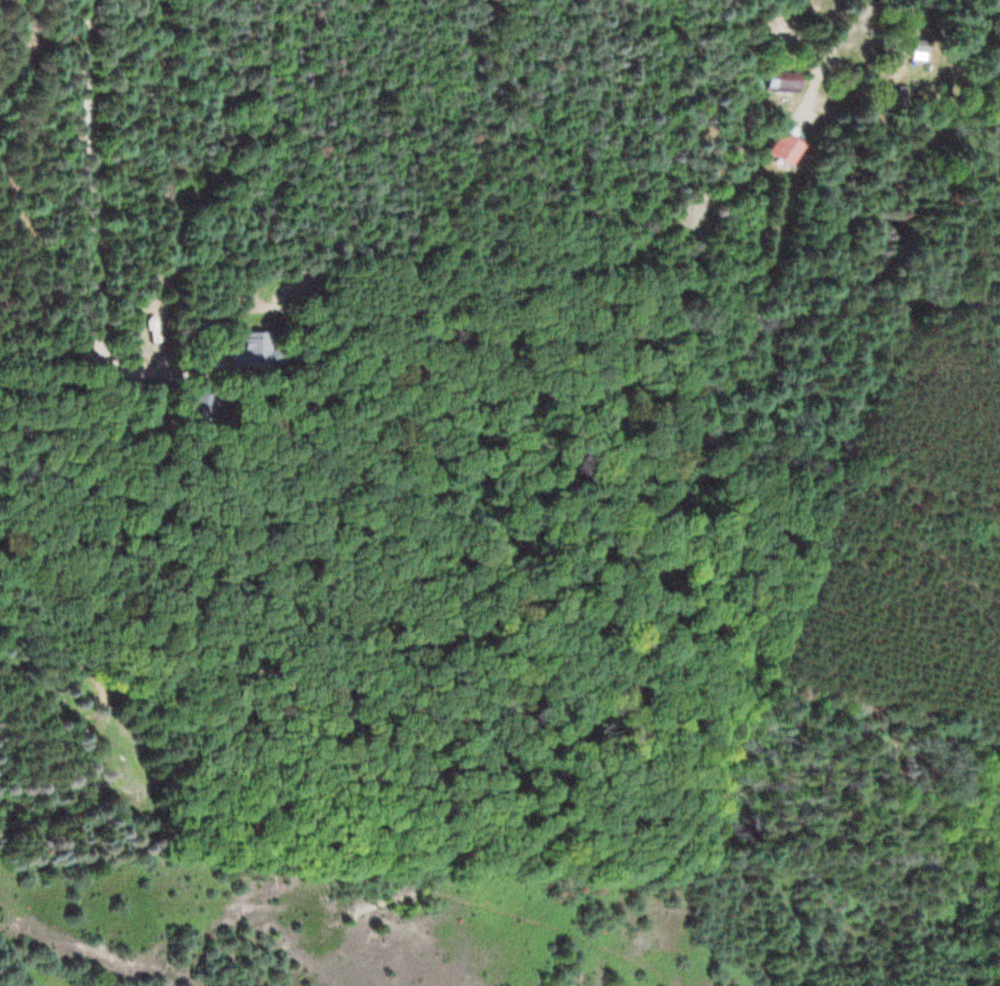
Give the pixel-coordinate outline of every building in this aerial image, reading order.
[(776,89),(808,89),(808,72),(776,72),(776,89)] [(805,142),(782,129),(770,152),(792,165),(805,142)] [(241,353),(225,353),(225,371),(259,370),(258,333),(241,333),(241,353)]
